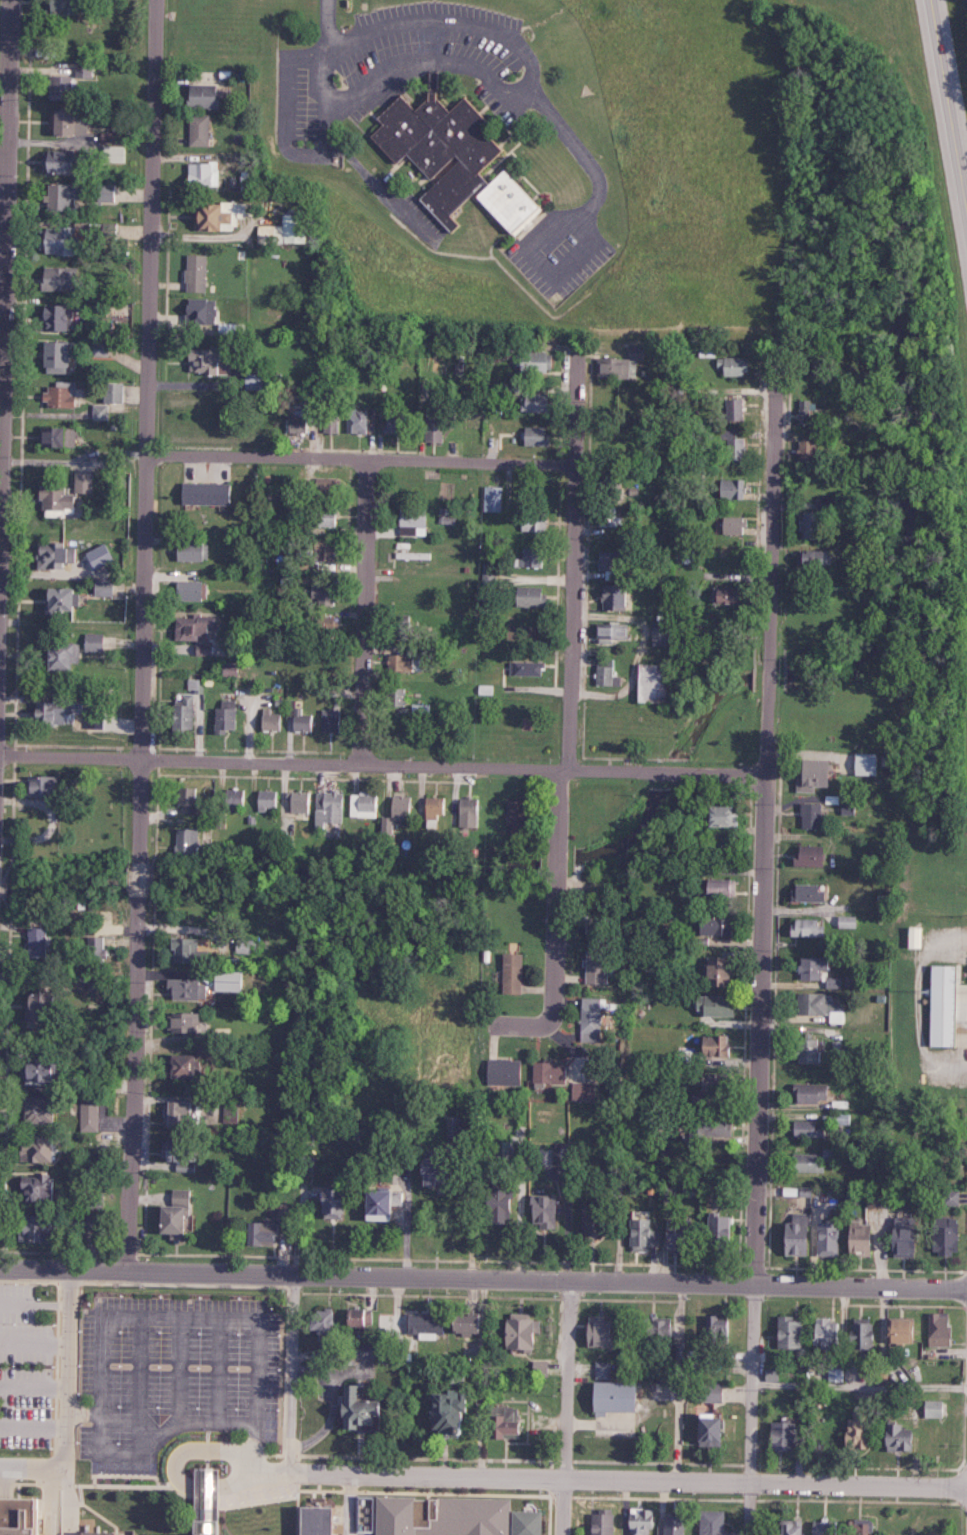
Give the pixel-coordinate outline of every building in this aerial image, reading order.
[(96,0),(59,0),(58,11),(95,12),(96,0)] [(95,66),(78,67),(79,77),(95,77),(95,66)] [(53,100),(75,99),(75,76),(53,76),(53,100)] [(195,107),(227,108),(227,85),(195,84),(195,107)] [(375,135),(401,163),(411,153),(435,179),(461,156),(466,159),(424,198),(456,232),(465,224),(456,215),(485,188),(489,190),(494,182),(485,172),(508,150),(494,135),(483,128),(489,119),(490,118),(471,97),(457,110),(440,91),(439,92),(436,97),(421,111),(409,98),(405,96),(382,118),(388,124),(375,135)] [(54,133),(92,134),(92,110),(54,109),(54,133)] [(213,146),(212,114),(193,114),(193,146),(213,146)] [(115,141),(115,132),(105,132),(104,141),(115,141)] [(83,150),(45,151),(45,173),(83,173),(83,150)] [(223,186),(223,162),(192,162),(192,186),(223,186)] [(519,234),(547,207),(512,169),(483,196),(519,234)] [(49,210),(77,209),(77,199),(87,198),(87,183),(48,184),(49,210)] [(119,200),(120,184),(99,184),(98,200),(119,200)] [(241,230),(241,217),(256,217),(256,202),(209,202),(209,206),(198,206),(198,230),(241,230)] [(310,243),(310,214),(285,214),(285,225),(261,225),(261,243),(310,243)] [(81,228),(40,226),(39,252),(81,254),(81,228)] [(210,291),(211,255),(190,254),(189,291),(210,291)] [(48,267),(48,290),(79,291),(79,268),(48,267)] [(190,324),(219,324),(219,299),(190,298),(190,324)] [(71,331),(72,305),(42,304),(41,330),(71,331)] [(74,373),(74,341),(50,342),(51,373),(74,373)] [(112,356),(112,343),(90,342),(90,355),(112,356)] [(223,373),(223,348),(191,348),(191,373),(223,373)] [(639,378),(639,360),(641,360),(641,349),(632,349),(632,358),(599,358),(599,378),(639,378)] [(526,372),(559,373),(559,352),(526,352),(526,372)] [(719,375),(746,375),(745,357),(718,357),(719,375)] [(271,373),(249,373),(250,390),(271,390),(271,373)] [(48,407),(78,407),(78,381),(57,381),(57,386),(49,386),(48,407)] [(107,383),(107,402),(126,403),(126,383),(107,383)] [(554,393),(524,393),(524,411),(554,411),(554,393)] [(740,420),(739,399),(723,399),(724,420),(740,420)] [(796,423),(812,424),(813,401),(796,400),(796,423)] [(110,420),(110,404),(95,404),(94,420),(110,420)] [(427,421),(441,420),(441,408),(427,409),(427,421)] [(371,410),(348,411),(349,434),(371,433),(371,410)] [(295,433),(312,433),(312,412),(295,413),(295,433)] [(384,432),(410,431),(410,416),(388,416),(388,425),(384,425),(384,432)] [(324,433),(341,432),(341,417),(324,418),(324,433)] [(79,447),(79,427),(43,427),(43,446),(79,447)] [(553,427),(526,427),(525,445),(553,446),(553,427)] [(725,459),(741,460),(741,438),(725,438),(725,459)] [(795,459),(814,460),(814,440),(795,440),(795,459)] [(95,473),(78,473),(78,493),(95,493),(95,473)] [(622,493),(625,475),(606,473),(604,490),(622,493)] [(741,479),(717,479),(717,499),(741,498),(741,479)] [(183,504),(234,505),(235,483),(184,482),(183,504)] [(50,509),(83,510),(83,495),(73,495),(73,487),(36,486),(36,504),(50,505),(50,509)] [(506,487),(487,486),(487,511),(505,512),(506,487)] [(600,527),(624,526),(624,517),(620,517),(619,507),(599,508),(600,527)] [(430,536),(431,509),(403,508),(403,535),(430,536)] [(316,526),(341,526),(341,509),(316,510),(316,526)] [(546,511),(522,511),(522,532),(547,531),(546,511)] [(797,538),(816,538),(816,512),(798,512),(797,538)] [(739,534),(739,517),(719,516),(719,533),(739,534)] [(79,547),(65,548),(65,542),(42,543),(42,569),(65,569),(65,563),(80,562),(79,547)] [(178,561),(208,561),(209,542),(178,542),(178,561)] [(90,551),(97,569),(118,561),(110,543),(90,551)] [(323,560),(337,560),(337,543),(323,543),(323,560)] [(522,548),(522,567),(545,566),(545,547),(522,548)] [(828,550),(795,551),(795,567),(829,566),(828,550)] [(625,552),(601,552),(600,571),(608,571),(608,579),(625,579),(625,552)] [(97,579),(97,595),(117,596),(117,579),(97,579)] [(178,600),(205,601),(206,581),(178,581),(178,600)] [(313,585),(314,605),(337,604),(337,585),(313,585)] [(633,609),(633,585),(605,586),(605,610),(633,609)] [(549,607),(550,588),(517,586),(516,606),(549,607)] [(709,603),(738,604),(739,588),(710,587),(709,603)] [(81,613),(82,588),(49,588),(48,613),(81,613)] [(179,640),(203,640),(203,635),(212,635),(212,627),(220,627),(220,615),(179,615),(179,640)] [(671,646),(672,621),(654,621),(654,646),(671,646)] [(599,624),(599,641),(634,641),(634,624),(599,624)] [(107,633),(87,633),(87,652),(107,652),(107,633)] [(83,670),(84,643),(58,642),(57,670),(83,670)] [(199,656),(216,656),(216,644),(199,644),(199,656)] [(391,654),(390,671),(416,672),(416,655),(391,654)] [(609,659),(596,660),(598,685),(616,684),(615,666),(609,667),(609,659)] [(224,677),(241,677),(241,663),(224,662),(224,677)] [(510,675),(547,675),(547,662),(511,662),(510,675)] [(668,703),(669,664),(644,664),(643,702),(668,703)] [(189,692),(203,691),(203,678),(189,679),(189,692)] [(407,704),(407,689),(388,689),(387,703),(407,704)] [(200,731),(200,721),(195,721),(196,695),(184,694),(184,702),(181,702),(180,730),(200,731)] [(292,731),(316,731),(316,715),(303,715),(303,708),(297,708),(297,699),(289,699),(289,717),(293,717),(292,731)] [(75,702),(37,702),(37,723),(75,723),(75,702)] [(91,729),(107,729),(107,708),(91,708),(91,729)] [(273,708),(263,708),(262,729),(283,730),(284,714),(273,713),(273,708)] [(343,732),(343,709),(320,709),(320,732),(343,732)] [(877,774),(877,753),(852,753),(853,775),(877,774)] [(812,792),(813,785),(822,785),(823,758),(795,758),(794,791),(812,792)] [(33,797),(63,798),(64,777),(33,776),(33,797)] [(225,807),(249,806),(248,788),(225,789),(225,807)] [(281,790),(259,790),(258,812),(270,812),(270,808),(281,809),(281,790)] [(329,822),(346,823),(347,793),(317,791),(316,828),(329,828),(329,822)] [(290,813),(313,813),(313,792),(290,792),(290,813)] [(380,817),(380,793),(353,792),(352,817),(380,817)] [(449,815),(449,797),(426,797),(425,819),(441,819),(441,814),(449,815)] [(463,827),(482,826),(481,798),(460,799),(460,811),(462,811),(463,827)] [(532,839),(532,801),(510,800),(510,824),(513,824),(513,839),(532,839)] [(819,827),(818,802),(798,803),(799,827),(819,827)] [(728,805),(703,805),(704,826),(728,826),(728,805)] [(200,859),(201,829),(177,828),(176,858),(200,859)] [(819,866),(819,845),(792,845),(792,865),(819,866)] [(732,894),(732,880),(700,880),(700,895),(732,894)] [(789,900),(821,901),(821,891),(814,891),(814,884),(789,883),(789,900)] [(695,933),(726,934),(727,916),(696,915),(695,933)] [(857,927),(856,915),(836,916),(837,928),(857,927)] [(606,917),(590,917),(590,931),(606,932),(606,917)] [(789,935),(823,936),(824,925),(815,925),(815,918),(789,918),(789,935)] [(920,926),(906,926),(906,947),(919,948),(920,926)] [(50,928),(29,928),(29,956),(49,956),(50,928)] [(202,963),(202,938),(174,938),(174,949),(178,949),(178,963),(202,963)] [(263,940),(239,939),(238,953),(263,954),(263,940)] [(583,983),(603,982),(603,949),(582,950),(583,983)] [(500,993),(519,993),(520,953),(501,953),(500,993)] [(717,985),(717,978),(724,978),(725,956),(702,955),(702,985),(717,985)] [(825,970),(825,957),(797,956),(797,978),(819,979),(819,970),(825,970)] [(952,965),(928,964),(927,1045),(951,1046),(952,965)] [(218,991),(246,992),(247,972),(219,971),(218,991)] [(90,990),(106,990),(106,973),(90,973),(90,990)] [(208,980),(171,979),(171,999),(208,999),(208,980)] [(794,1013),(828,1013),(828,1022),(845,1023),(845,1011),(832,1010),(832,1000),(823,1000),(823,993),(794,992),(794,1013)] [(31,1020),(59,1021),(59,994),(31,993),(31,1020)] [(729,1014),(729,995),(692,995),(692,1014),(729,1014)] [(600,1042),(601,998),(578,997),(578,1042),(600,1042)] [(202,1014),(171,1013),(171,1032),(202,1032),(202,1014)] [(728,1035),(697,1034),(696,1055),(727,1057),(728,1035)] [(794,1062),(816,1063),(816,1039),(795,1039),(794,1062)] [(206,1055),(178,1055),(177,1078),(206,1078),(206,1055)] [(518,1085),(518,1059),(484,1058),(484,1084),(518,1085)] [(70,1060),(38,1059),(37,1082),(69,1083),(70,1060)] [(533,1061),(532,1087),(542,1087),(542,1082),(562,1083),(562,1061),(533,1061)] [(694,1087),(716,1088),(717,1072),(695,1071),(694,1087)] [(592,1099),(592,1081),(571,1081),(570,1099),(592,1099)] [(823,1083),(792,1082),(792,1102),(815,1103),(815,1099),(823,1099),(823,1083)] [(65,1098),(37,1099),(37,1124),(66,1123),(65,1098)] [(200,1126),(200,1102),(169,1102),(169,1126),(200,1126)] [(83,1132),(103,1131),(102,1107),(82,1107),(83,1132)] [(704,1107),(690,1107),(689,1135),(726,1135),(727,1115),(704,1115),(704,1107)] [(851,1114),(830,1113),(829,1124),(850,1125),(851,1114)] [(814,1121),(790,1120),(790,1136),(822,1137),(823,1127),(814,1127),(814,1121)] [(35,1162),(59,1163),(59,1138),(27,1137),(27,1151),(35,1151),(35,1162)] [(167,1138),(165,1160),(180,1161),(179,1171),(198,1172),(201,1141),(167,1138)] [(550,1165),(567,1165),(568,1143),(551,1142),(550,1165)] [(815,1153),(788,1152),(787,1171),(825,1172),(825,1160),(837,1160),(838,1149),(821,1149),(821,1161),(815,1161),(815,1153)] [(427,1184),(428,1179),(439,1180),(440,1158),(415,1157),(414,1184),(427,1184)] [(25,1201),(60,1201),(60,1174),(24,1175),(25,1201)] [(504,1218),(504,1186),(481,1187),(482,1219),(504,1218)] [(941,1204),(957,1205),(957,1187),(941,1187),(941,1204)] [(338,1189),(311,1188),(311,1202),(318,1203),(318,1217),(337,1218),(338,1189)] [(195,1190),(175,1189),(174,1207),(170,1207),(169,1238),(194,1238),(195,1190)] [(383,1220),(384,1189),(360,1189),(359,1219),(383,1220)] [(398,1205),(399,1191),(388,1191),(388,1204),(398,1205)] [(865,1206),(880,1207),(880,1192),(866,1192),(865,1206)] [(537,1222),(537,1228),(553,1228),(552,1195),(527,1195),(528,1222),(537,1222)] [(94,1212),(83,1212),(83,1227),(94,1227),(94,1212)] [(805,1256),(806,1238),(802,1237),(802,1225),(808,1225),(808,1213),(789,1212),(789,1222),(780,1222),(779,1255),(805,1256)] [(703,1214),(703,1241),(724,1241),(725,1215),(703,1214)] [(38,1243),(62,1242),(61,1215),(36,1216),(38,1243)] [(593,1234),(603,1235),(604,1216),(580,1215),(579,1240),(593,1241),(593,1234)] [(929,1252),(953,1253),(954,1217),(930,1216),(929,1252)] [(889,1256),(908,1257),(909,1228),(904,1227),(905,1218),(888,1217),(887,1243),(890,1243),(889,1256)] [(656,1245),(656,1230),(648,1230),(648,1218),(627,1218),(626,1250),(645,1251),(645,1245),(656,1245)] [(685,1250),(685,1219),(662,1219),(661,1249),(685,1250)] [(815,1256),(836,1255),(835,1221),(813,1222),(815,1256)] [(273,1235),(273,1222),(244,1222),(243,1244),(269,1244),(269,1235),(273,1235)] [(870,1223),(844,1222),(843,1253),(869,1254),(870,1223)] [(303,1330),(326,1331),(327,1311),(304,1310),(303,1330)] [(925,1313),(926,1346),(947,1346),(946,1312),(925,1313)] [(417,1338),(439,1337),(439,1313),(405,1313),(405,1333),(417,1333),(417,1338)] [(479,1334),(479,1313),(446,1314),(447,1332),(460,1332),(461,1335),(479,1334)] [(501,1349),(529,1350),(530,1332),(538,1332),(538,1320),(527,1320),(527,1313),(502,1313),(501,1349)] [(581,1346),(602,1347),(603,1315),(582,1314),(581,1346)] [(723,1314),(702,1314),(702,1340),(722,1340),(723,1314)] [(800,1348),(801,1320),(791,1320),(791,1315),(775,1315),(774,1348),(800,1348)] [(639,1341),(669,1341),(669,1317),(639,1317),(639,1341)] [(810,1344),(818,1344),(818,1347),(838,1348),(839,1323),(830,1322),(830,1318),(811,1317),(810,1344)] [(884,1343),(910,1342),(910,1319),(883,1319),(884,1343)] [(869,1322),(846,1323),(847,1349),(869,1349),(869,1322)] [(372,1358),(372,1343),(344,1342),(343,1364),(353,1364),(353,1357),(372,1358)] [(844,1368),(827,1367),(827,1381),(844,1382),(844,1368)] [(777,1369),(763,1368),(762,1380),(776,1381),(777,1369)] [(632,1382),(588,1381),(587,1416),(602,1416),(602,1411),(631,1411),(632,1389),(631,1389),(632,1382)] [(695,1402),(720,1401),(719,1383),(694,1383),(695,1402)] [(353,1399),(353,1384),(336,1384),(334,1428),(350,1429),(350,1424),(365,1425),(366,1414),(378,1414),(379,1400),(353,1399)] [(425,1392),(424,1431),(440,1432),(440,1427),(453,1427),(453,1410),(458,1410),(459,1389),(441,1389),(441,1393),(425,1392)] [(922,1417),(943,1417),(943,1400),(922,1400),(922,1417)] [(512,1433),(512,1407),(486,1407),(486,1438),(497,1438),(497,1433),(512,1433)] [(691,1445),(714,1445),(715,1414),(692,1414),(691,1445)] [(863,1448),(862,1419),(841,1419),(842,1448),(863,1448)] [(765,1452),(782,1452),(782,1444),(791,1444),(792,1422),(765,1421),(765,1452)] [(899,1423),(881,1423),(880,1450),(909,1450),(909,1429),(899,1429),(899,1423)] [(209,1469),(194,1466),(184,1534),(219,1534),(209,1469)] [(421,1531),(428,1534),(537,1534),(533,1512),(356,1486),(363,1534),(420,1534),(421,1531)] [(35,1525),(39,1501),(0,1495),(0,1534),(99,1534),(35,1525)] [(332,1509),(288,1502),(293,1534),(336,1534),(332,1509)] [(623,1508),(623,1527),(628,1527),(628,1534),(649,1534),(649,1508),(623,1508)] [(609,1510),(586,1510),(587,1534),(610,1534),(609,1510)] [(697,1510),(697,1534),(723,1534),(723,1510),(697,1510)] [(680,1513),(661,1512),(660,1534),(680,1534),(680,1513)] [(872,1534),(870,1534),(870,1520),(841,1519),(841,1534),(871,1534),(872,1534)] [(802,1521),(774,1521),(774,1534),(802,1534),(802,1521)] [(823,1521),(809,1521),(809,1534),(823,1534),(823,1521)]
